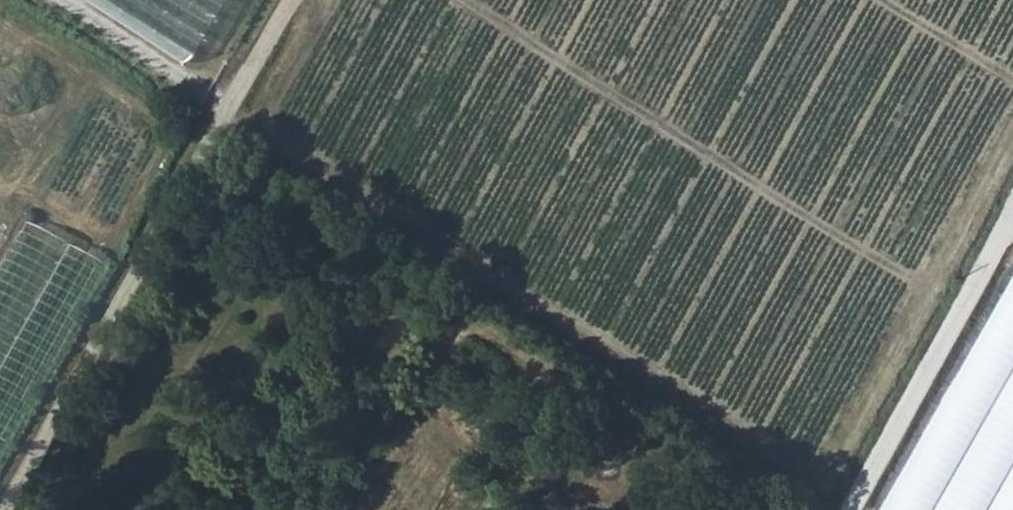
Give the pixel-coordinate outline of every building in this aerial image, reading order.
[(884,509),(1012,509),(1012,287),(884,509)]
